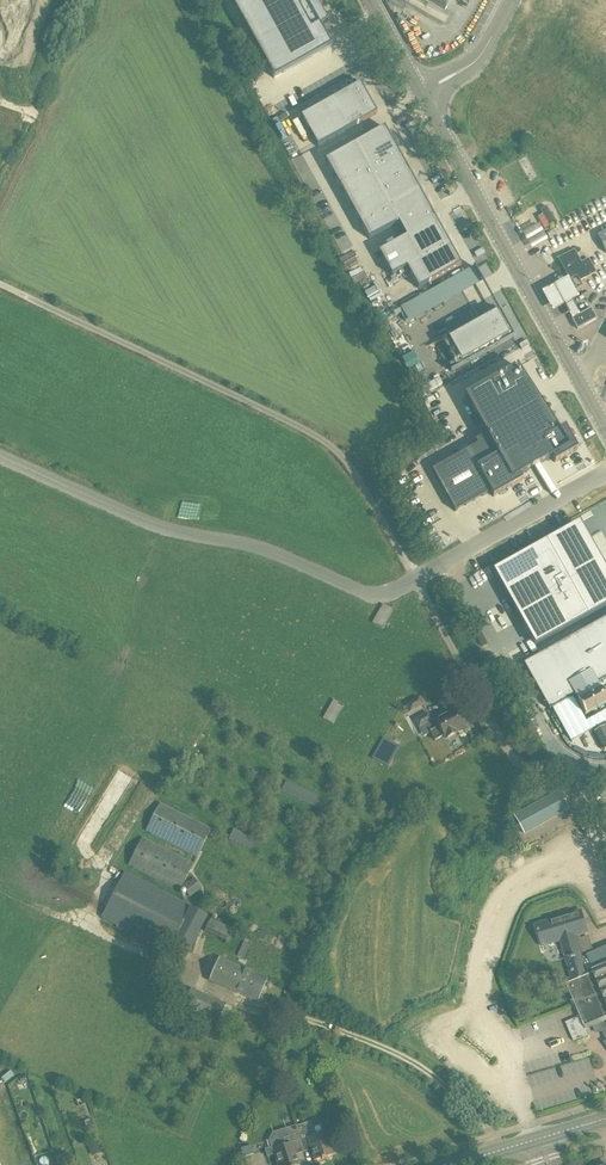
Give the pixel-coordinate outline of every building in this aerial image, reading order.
[(269,68),(274,78),(331,47),(319,26),(328,21),(325,15),(323,12),(316,0),(230,0),(269,68)] [(445,11),(450,0),(424,0),(445,11)] [(360,84),(301,117),(318,147),(377,114),(360,84)] [(369,136),(325,161),(369,239),(398,223),(399,223),(406,237),(379,252),(392,276),(407,268),(418,289),(431,282),(461,265),(436,220),(428,207),(384,127),(369,136)] [(550,227),(549,225),(555,221),(547,206),(540,210),(542,214),(537,217),(539,221),(544,230),(550,227)] [(538,224),(521,234),(531,251),(547,241),(538,224)] [(597,236),(605,254),(605,231),(597,236)] [(582,262),(575,251),(559,259),(570,278),(576,275),(579,282),(597,272),(589,258),(582,262)] [(571,319),(573,321),(577,329),(597,319),(591,308),(571,319)] [(498,312),(442,343),(457,370),(514,339),(498,312)] [(519,345),(522,350),(529,346),(529,345),(527,341),(519,345)] [(477,445),(432,470),(455,512),(490,492),(493,497),(523,481),(520,475),(552,457),(555,463),(578,450),(565,427),(554,433),(517,367),(464,396),(486,434),(475,440),(477,445)] [(504,564),(520,593),(509,599),(514,608),(515,608),(535,645),(581,620),(605,606),(605,569),(588,537),(579,542),(571,527),(529,550),(504,564)] [(393,610),(383,604),(372,623),(382,629),(393,610)] [(524,663),(549,710),(575,696),(579,702),(578,702),(585,716),(591,712),(593,716),(599,713),(597,709),(605,704),(605,697),(602,689),(601,690),(598,683),(605,679),(605,618),(524,663)] [(419,697),(406,704),(410,711),(423,704),(419,697)] [(344,706),(333,700),(323,719),(333,724),(344,706)] [(425,725),(435,741),(444,736),(445,739),(457,733),(456,731),(465,726),(456,710),(433,722),(429,715),(415,722),(419,729),(425,725)] [(601,744),(604,750),(605,749),(605,730),(604,726),(594,732),(601,744)] [(399,747),(389,740),(377,762),(388,768),(399,747)] [(330,800),(286,781),(281,792),(325,811),(330,800)] [(524,834),(569,809),(559,791),(557,793),(514,817),(524,834)] [(211,829),(160,803),(146,831),(197,857),(211,829)] [(251,850),(256,838),(234,828),(229,840),(251,850)] [(194,878),(183,885),(194,864),(142,837),(128,865),(179,892),(182,886),(190,897),(202,889),(194,878)] [(125,872),(112,896),(101,918),(166,951),(167,950),(186,960),(208,916),(191,908),(191,906),(125,872)] [(581,911),(536,924),(542,946),(543,946),(542,942),(560,937),(566,959),(581,954),(575,936),(588,932),(581,911)] [(227,941),(233,928),(210,918),(204,931),(227,941)] [(245,938),(238,956),(246,959),(253,941),(245,938)] [(565,982),(580,1016),(586,1029),(586,1028),(593,1025),(596,1031),(602,1029),(605,1039),(605,948),(582,958),(581,954),(566,959),(572,979),(565,982)] [(257,1003),(258,1002),(268,979),(220,957),(209,982),(257,1003)] [(580,1016),(566,1022),(573,1041),(588,1035),(586,1029),(580,1016)] [(287,1075),(285,1069),(279,1070),(282,1077),(287,1075)] [(270,1084),(281,1080),(279,1073),(268,1076),(270,1084)] [(333,1155),(326,1132),(315,1136),(310,1122),(296,1126),(296,1127),(302,1148),(310,1146),(314,1161),(333,1155)] [(295,1150),(302,1148),(296,1127),(296,1126),(296,1125),(272,1133),(268,1140),(271,1150),(274,1149),(279,1164),(299,1164),(295,1150)] [(97,1141),(88,1144),(92,1156),(101,1153),(97,1141)] [(242,1152),(238,1153),(240,1161),(244,1160),(243,1157),(253,1154),(251,1145),(241,1148),(242,1152)] [(55,1157),(57,1164),(69,1164),(65,1153),(55,1157)]
